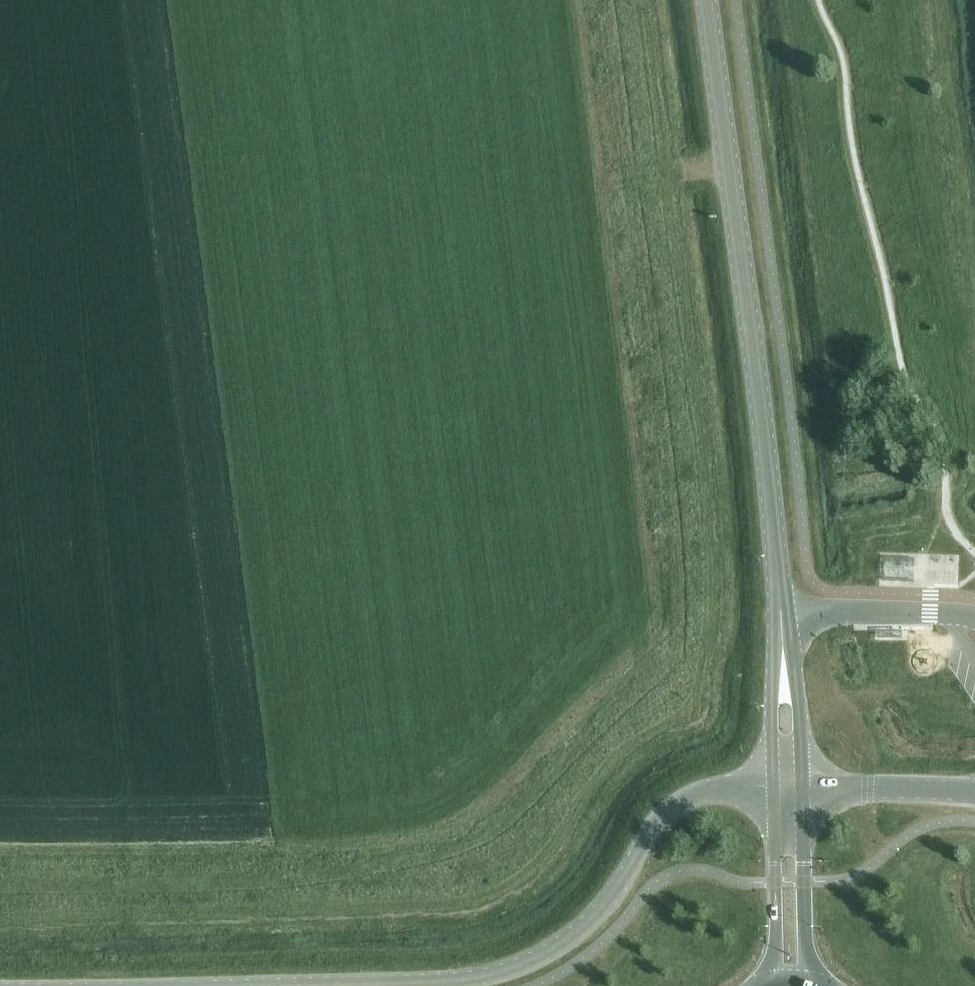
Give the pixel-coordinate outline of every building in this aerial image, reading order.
[(934,553),(934,579),(961,579),(961,553),(934,553)]
